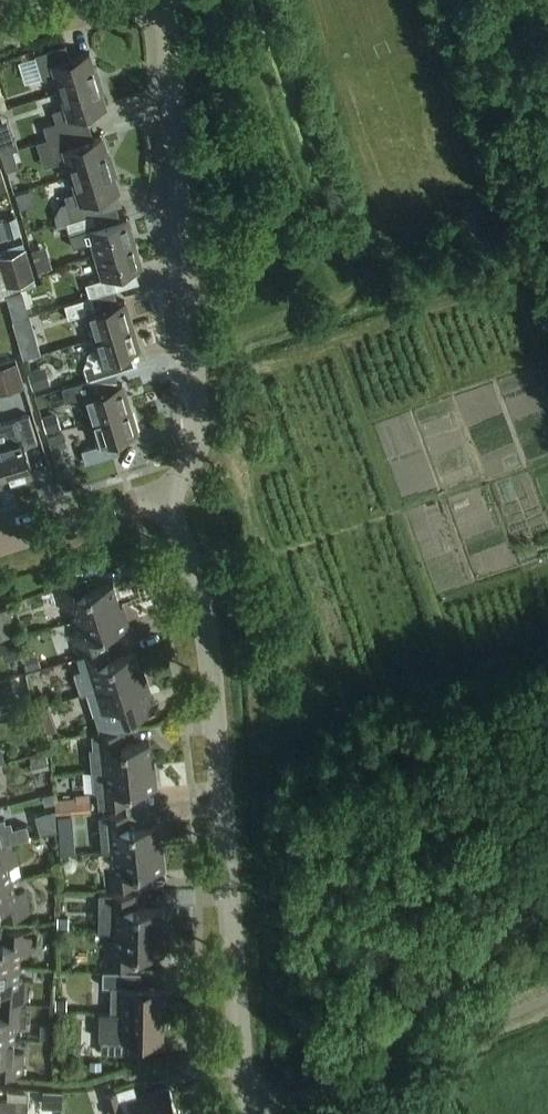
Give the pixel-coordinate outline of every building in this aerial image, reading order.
[(61,92),(98,80),(90,53),(71,59),(67,46),(35,55),(43,80),(56,76),(61,92)] [(90,127),(86,114),(107,108),(98,80),(61,92),(65,108),(53,111),(56,123),(44,127),(48,140),(90,127)] [(90,127),(48,140),(55,165),(68,161),(73,176),(111,165),(102,137),(94,140),(90,127)] [(0,147),(0,152),(1,155),(13,151),(18,149),(16,141),(0,147)] [(119,192),(111,165),(73,176),(78,192),(65,196),(67,203),(61,205),(55,217),(57,225),(67,223),(94,214),(104,211),(100,198),(119,192)] [(94,214),(67,223),(74,247),(92,242),(97,255),(135,243),(127,218),(98,227),(94,214)] [(17,217),(3,220),(8,237),(22,234),(17,217)] [(55,242),(42,244),(45,266),(59,264),(55,242)] [(86,284),(90,297),(90,298),(92,297),(117,290),(113,277),(142,268),(135,243),(96,255),(104,279),(86,284)] [(7,288),(35,279),(26,249),(0,257),(0,265),(7,288)] [(94,338),(133,326),(125,301),(96,310),(92,297),(90,298),(90,297),(65,305),(69,319),(87,314),(94,338)] [(93,365),(84,368),(88,381),(90,380),(115,373),(111,359),(141,351),(133,326),(95,338),(98,350),(90,353),(93,365)] [(24,359),(41,354),(38,342),(20,347),(21,349),(24,359)] [(22,385),(16,364),(0,369),(0,391),(22,385)] [(44,366),(27,372),(32,389),(49,384),(44,366)] [(85,396),(92,421),(131,409),(123,384),(94,393),(90,380),(88,381),(63,388),(67,402),(85,396)] [(138,434),(131,409),(92,421),(100,445),(82,451),(86,464),(113,456),(109,443),(138,434)] [(0,424),(0,453),(9,483),(34,475),(25,446),(38,442),(30,415),(16,419),(0,424)] [(57,429),(53,415),(42,418),(46,432),(57,429)] [(62,432),(46,437),(51,452),(67,447),(62,432)] [(9,483),(0,453),(0,486),(9,483)] [(120,606),(120,605),(113,584),(86,592),(82,580),(55,588),(62,610),(72,607),(76,620),(120,606)] [(123,604),(120,605),(120,606),(76,620),(80,633),(70,636),(77,658),(104,649),(100,637),(130,627),(123,604)] [(16,635),(8,608),(0,611),(0,630),(3,639),(16,635)] [(0,645),(0,647),(5,663),(21,659),(19,653),(15,640),(6,643),(0,645)] [(81,695),(88,693),(88,692),(142,675),(142,674),(135,653),(108,662),(104,649),(77,658),(81,670),(74,672),(81,695)] [(36,653),(22,657),(26,671),(40,667),(36,653)] [(88,692),(88,693),(99,727),(154,710),(150,697),(152,696),(145,673),(142,674),(142,675),(88,692)] [(41,693),(35,695),(39,707),(50,704),(48,696),(41,693)] [(50,705),(39,708),(49,739),(54,739),(52,732),(58,731),(50,705)] [(152,766),(152,765),(150,743),(121,745),(120,732),(92,735),(93,748),(89,749),(91,772),(152,766)] [(47,754),(31,758),(33,767),(49,764),(47,754)] [(152,766),(91,772),(93,791),(98,794),(99,808),(127,805),(126,792),(157,789),(155,765),(152,765),(152,766)] [(83,798),(55,800),(57,816),(85,813),(83,798)] [(160,847),(158,824),(129,827),(128,814),(100,817),(102,840),(103,853),(114,852),(160,847)] [(60,835),(75,834),(74,816),(60,817),(60,835)] [(13,843),(30,839),(26,825),(13,828),(11,821),(5,823),(4,819),(0,820),(0,846),(13,843)] [(12,880),(9,868),(19,865),(13,843),(0,846),(0,884),(12,880)] [(160,847),(114,852),(115,865),(105,866),(107,889),(135,886),(134,873),(165,870),(163,846),(160,847)] [(1,908),(4,921),(31,914),(26,891),(16,894),(12,880),(0,884),(0,908),(1,908)] [(98,931),(115,931),(161,932),(162,909),(133,908),(134,895),(99,894),(98,931)] [(58,918),(58,928),(69,929),(69,919),(58,918)] [(19,967),(20,954),(31,954),(32,931),(4,929),(3,942),(0,942),(0,966),(19,967)] [(161,932),(115,931),(115,945),(104,944),(104,968),(132,968),(132,955),(164,956),(165,932),(161,932)] [(0,989),(0,1002),(28,1004),(29,981),(19,980),(19,967),(0,966),(0,989)] [(111,987),(110,1013),(163,1014),(164,988),(142,987),(142,973),(103,972),(103,987),(111,987)] [(56,999),(56,1009),(66,1010),(66,999),(56,999)] [(15,1039),(16,1026),(26,1027),(28,1004),(0,1002),(0,1038),(15,1039)] [(163,1014),(110,1013),(99,1013),(99,1039),(102,1039),(102,1054),(140,1055),(140,1040),(162,1041),(163,1014)] [(23,1077),(24,1053),(14,1053),(15,1039),(0,1038),(0,1075),(23,1077)] [(90,1062),(90,1070),(102,1070),(102,1062),(90,1062)] [(169,1089),(138,1098),(134,1086),(103,1095),(109,1113),(177,1113),(169,1089)] [(29,1102),(19,1101),(0,1100),(0,1113),(28,1113),(29,1102)]
